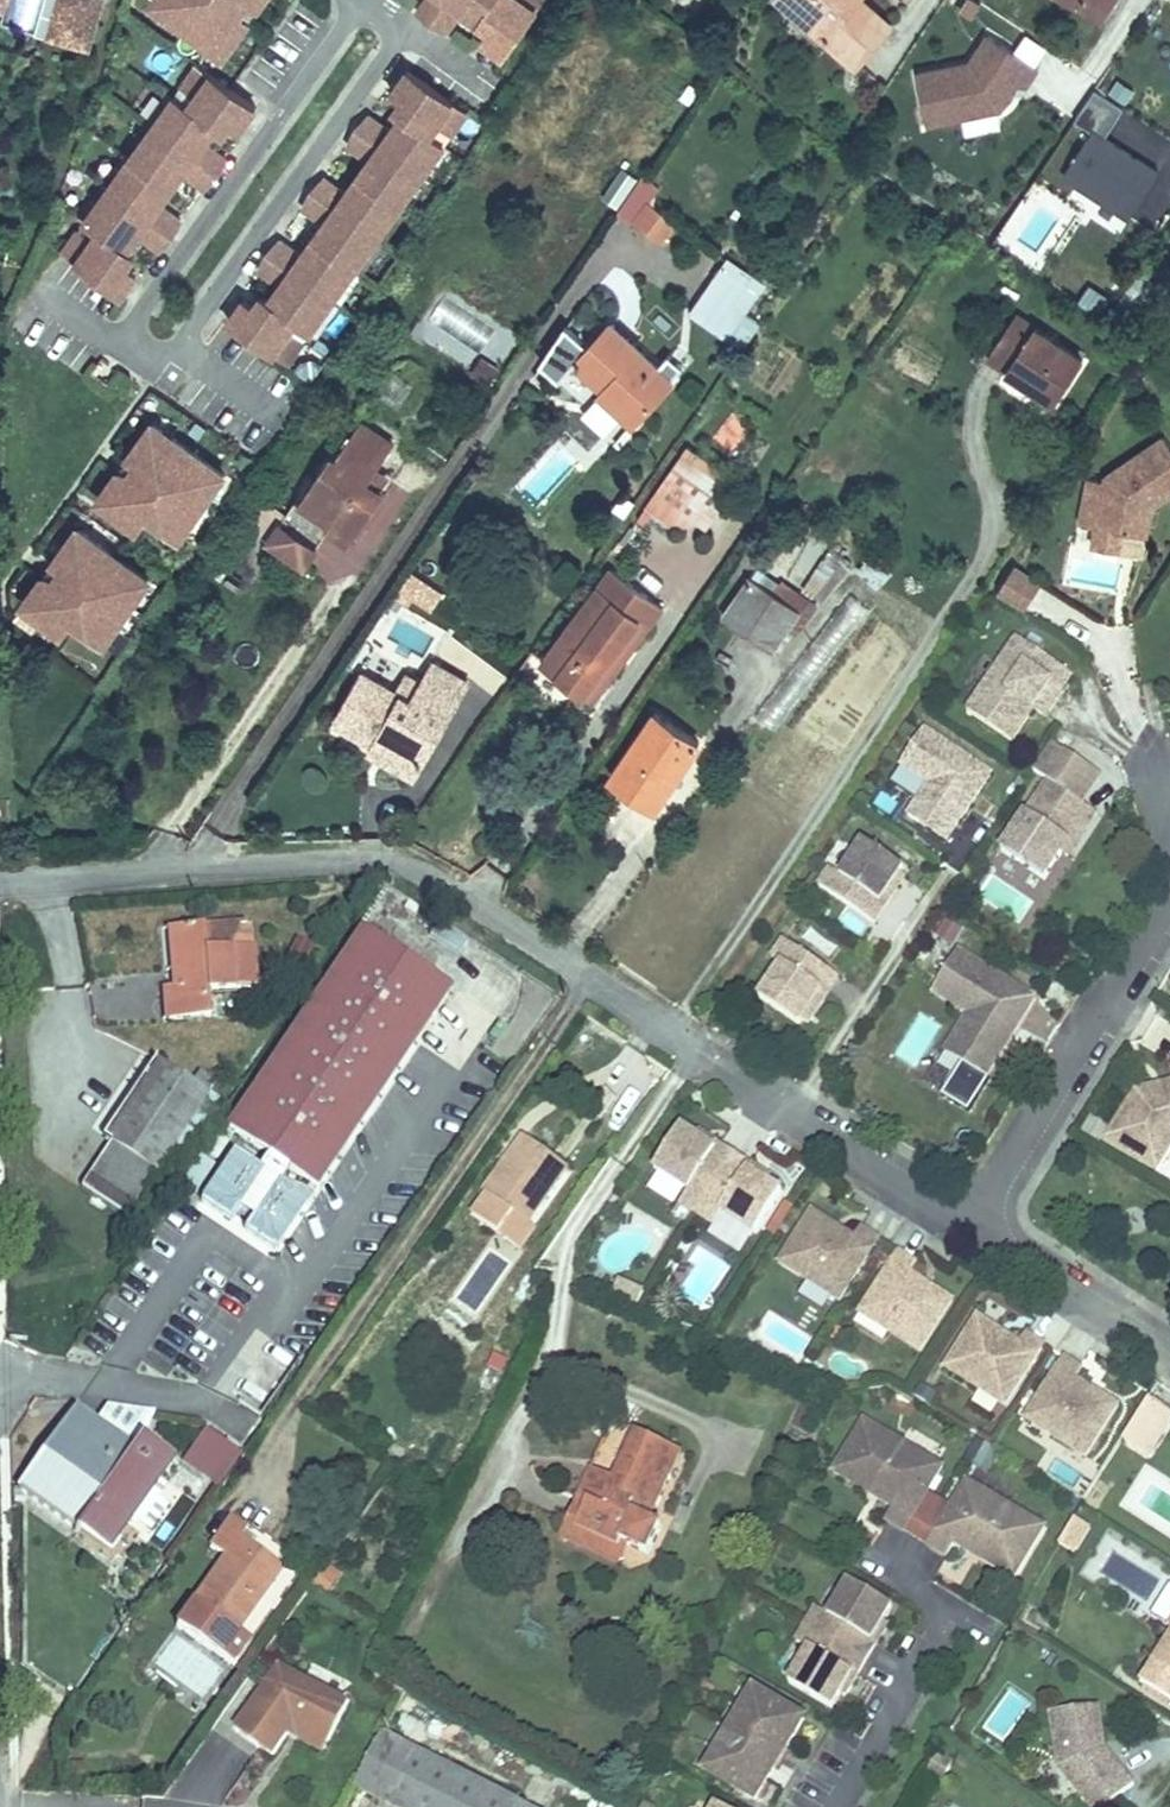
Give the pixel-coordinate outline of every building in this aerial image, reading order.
[(44,33),(89,45),(91,33),(51,23),(57,0),(52,0),(44,33)] [(91,33),(100,0),(57,0),(51,23),(91,33)] [(147,1),(216,52),(243,16),(221,0),(148,0),(147,1)] [(243,16),(251,5),(244,0),(221,0),(243,16)] [(414,9),(443,29),(458,8),(485,26),(493,31),(486,42),(502,52),(537,0),(420,0),(414,9)] [(767,1),(814,39),(806,50),(846,82),(883,36),(849,9),(838,0),(768,0),(767,1)] [(849,9),(856,0),(838,0),(849,9)] [(1098,16),(1108,0),(1073,0),(1098,16)] [(493,31),(485,26),(478,36),(486,42),(493,31)] [(997,111),(1014,85),(1021,89),(1034,70),(984,38),(966,66),(913,76),(924,127),(959,119),(994,112),(997,111)] [(57,250),(114,294),(126,280),(116,272),(122,265),(130,255),(123,249),(134,234),(155,250),(177,221),(157,206),(181,174),(202,189),(224,161),(203,145),(215,130),(222,135),(230,125),(235,118),(245,125),(256,111),(199,66),(182,89),(196,99),(188,108),(175,98),(81,219),(95,229),(88,239),(74,228),(57,250)] [(233,302),(221,317),(280,360),(296,338),(282,328),(289,318),(303,328),(439,143),(425,132),(432,123),(446,133),(462,110),(403,68),(392,83),(402,91),(397,98),(390,109),(397,114),(386,129),(364,114),(344,142),(364,158),(340,191),(319,175),(298,205),(319,220),(295,253),(274,237),(253,266),(274,281),(263,297),(256,292),(248,302),(242,310),(233,302)] [(402,91),(392,83),(387,91),(397,98),(402,91)] [(1129,216),(1157,171),(1102,137),(1120,106),(1092,89),(1071,120),(1089,131),(1062,175),(1129,216)] [(994,112),(959,119),(963,137),(998,129),(994,112)] [(230,125),(239,133),(245,125),(235,118),(230,125)] [(667,224),(633,201),(608,234),(641,258),(667,224)] [(766,285),(728,255),(690,316),(726,344),(766,285)] [(116,272),(126,280),(132,272),(122,265),(116,272)] [(1086,280),(1075,297),(1096,311),(1107,294),(1086,280)] [(248,302),(238,295),(233,302),(242,310),(248,302)] [(1089,365),(1019,317),(988,359),(1060,409),(1089,365)] [(566,363),(594,386),(600,379),(638,410),(666,378),(600,322),(566,363)] [(626,425),(638,410),(600,379),(594,386),(588,394),(626,425)] [(735,411),(711,435),(731,454),(755,430),(735,411)] [(116,458),(95,487),(134,515),(143,502),(174,525),(220,463),(150,412),(124,447),(162,474),(153,485),(116,458)] [(321,458),(311,451),(246,542),(282,568),(306,535),(335,556),(378,496),(360,483),(386,450),(347,420),(321,458)] [(162,474),(124,447),(116,458),(153,485),(162,474)] [(1169,507),(1169,447),(1113,483),(1112,488),(1095,485),(1085,529),(1102,533),(1130,540),(1143,543),(1149,514),(1158,514),(1169,507)] [(731,500),(677,461),(663,481),(695,504),(684,519),(706,534),(731,500)] [(695,504),(663,481),(642,510),(674,533),(684,519),(695,504)] [(1151,544),(1158,514),(1149,514),(1143,543),(1151,544)] [(18,591),(56,620),(66,607),(96,630),(142,568),(73,516),(47,552),(84,579),(76,590),(39,563),(18,591)] [(1130,540),(1102,533),(1097,553),(1125,559),(1130,540)] [(832,545),(800,586),(822,603),(854,562),(832,545)] [(47,552),(39,563),(76,590),(84,579),(47,552)] [(667,609),(611,569),(538,674),(597,710),(667,609)] [(1020,571),(1002,596),(1027,612),(1044,588),(1020,571)] [(804,611),(755,577),(723,619),(776,654),(804,611)] [(847,590),(757,716),(777,731),(868,605),(847,590)] [(1073,677),(1020,641),(971,716),(1015,745),(1037,713),(1053,687),(1063,694),(1073,677)] [(410,784),(458,704),(425,684),(402,722),(354,693),(325,741),(365,764),(368,759),(410,784)] [(1053,687),(1037,713),(1046,719),(1063,694),(1053,687)] [(696,749),(651,717),(606,780),(648,809),(677,768),(683,772),(696,749)] [(993,777),(926,733),(903,768),(932,788),(910,820),(948,845),(993,777)] [(360,771),(403,796),(410,784),(368,759),(365,764),(360,771)] [(1050,786),(1004,856),(1046,884),(1063,858),(1081,831),(1087,835),(1099,818),(1050,786)] [(4,796),(5,817),(18,816),(17,796),(4,796)] [(1081,831),(1063,858),(1069,862),(1087,835),(1081,831)] [(904,872),(866,847),(843,881),(833,874),(821,892),(876,928),(894,900),(888,897),(901,878),(904,872)] [(906,881),(901,878),(888,897),(894,900),(906,881)] [(244,931),(160,933),(161,975),(172,982),(171,994),(156,993),(154,1028),(199,1030),(199,1002),(246,1000),(244,931)] [(199,1201),(192,1211),(223,1231),(231,1219),(244,1227),(236,1239),(267,1260),(298,1211),(269,1192),(278,1177),(308,1196),(443,996),(353,935),(217,1137),(260,1165),(250,1179),(224,1163),(216,1176),(198,1163),(180,1189),(199,1201)] [(840,982),(786,946),(774,964),(784,970),(761,1004),(800,1030),(804,1025),(816,1006),(822,1010),(840,982)] [(986,1091),(1033,1011),(955,964),(931,1006),(967,1028),(953,1052),(975,1065),(966,1079),(986,1091)] [(816,1006),(804,1025),(809,1028),(822,1010),(816,1006)] [(975,1065),(953,1052),(945,1066),(966,1079),(975,1065)] [(210,1100),(155,1062),(94,1147),(103,1153),(69,1197),(113,1231),(210,1100)] [(1151,1167),(1167,1141),(1169,1141),(1169,1080),(1133,1092),(1104,1136),(1151,1167)] [(571,1162),(528,1132),(485,1194),(490,1197),(475,1219),(499,1236),(513,1215),(527,1225),(571,1162)] [(745,1232),(770,1190),(757,1181),(760,1176),(696,1137),(693,1142),(679,1134),(654,1176),(684,1194),(676,1207),(706,1226),(714,1213),(745,1232)] [(829,1298),(868,1236),(850,1225),(844,1235),(829,1226),(826,1232),(817,1226),(820,1220),(801,1208),(769,1260),(829,1298)] [(513,1215),(499,1236),(518,1249),(533,1228),(527,1225),(513,1215)] [(829,1226),(820,1220),(817,1226),(826,1232),(829,1226)] [(910,1348),(942,1296),(923,1284),(920,1290),(911,1284),(914,1279),(899,1269),(905,1259),(888,1248),(850,1310),(910,1348)] [(617,1279),(610,1294),(636,1305),(642,1291),(617,1279)] [(920,1290),(923,1284),(914,1279),(911,1284),(920,1290)] [(936,1363),(996,1401),(1035,1339),(1017,1328),(1011,1338),(996,1329),(992,1335),(983,1329),(987,1323),(968,1311),(936,1363)] [(992,1335),(996,1329),(987,1323),(983,1329),(992,1335)] [(1077,1450),(1109,1399),(1090,1387),(1086,1393),(1077,1387),(1081,1381),(1066,1372),(1072,1362),(1055,1351),(1017,1413),(1077,1450)] [(1086,1393),(1090,1387),(1081,1381),(1077,1387),(1086,1393)] [(1140,1450),(1168,1408),(1141,1390),(1114,1432),(1140,1450)] [(124,1461),(65,1422),(15,1503),(74,1547),(79,1539),(106,1561),(166,1470),(132,1448),(124,1461)] [(646,1434),(621,1422),(599,1463),(624,1477),(646,1434)] [(884,1520),(902,1531),(940,1466),(869,1424),(839,1476),(891,1508),(884,1520)] [(220,1487),(243,1453),(204,1427),(182,1462),(220,1487)] [(599,1463),(581,1496),(601,1505),(605,1524),(653,1543),(664,1520),(653,1513),(674,1477),(655,1469),(668,1445),(646,1434),(624,1477),(599,1463)] [(687,1456),(668,1445),(655,1469),(674,1477),(687,1456)] [(1034,1522),(964,1480),(926,1545),(943,1555),(951,1543),(1003,1574),(1034,1522)] [(601,1505),(581,1496),(564,1522),(619,1555),(653,1543),(605,1524),(601,1505)] [(1056,1544),(1075,1554),(1089,1524),(1071,1515),(1056,1544)] [(249,1546),(230,1531),(202,1567),(217,1580),(190,1619),(235,1649),(281,1582),(243,1555),(249,1546)] [(878,1614),(885,1600),(841,1576),(823,1611),(810,1604),(791,1639),(804,1646),(786,1681),(829,1704),(837,1690),(842,1692),(882,1616),(878,1614)] [(1144,1655),(1169,1671),(1169,1599),(1158,1619),(1163,1623),(1144,1655)] [(279,1755),(288,1736),(326,1754),(353,1699),(273,1661),(237,1736),(279,1755)] [(717,1778),(767,1805),(812,1722),(761,1695),(717,1778)] [(1047,1759),(1085,1806),(1122,1776),(1092,1739),(1087,1697),(1040,1703),(1047,1759)] [(387,1736),(358,1790),(390,1806),(519,1806),(387,1736)]
